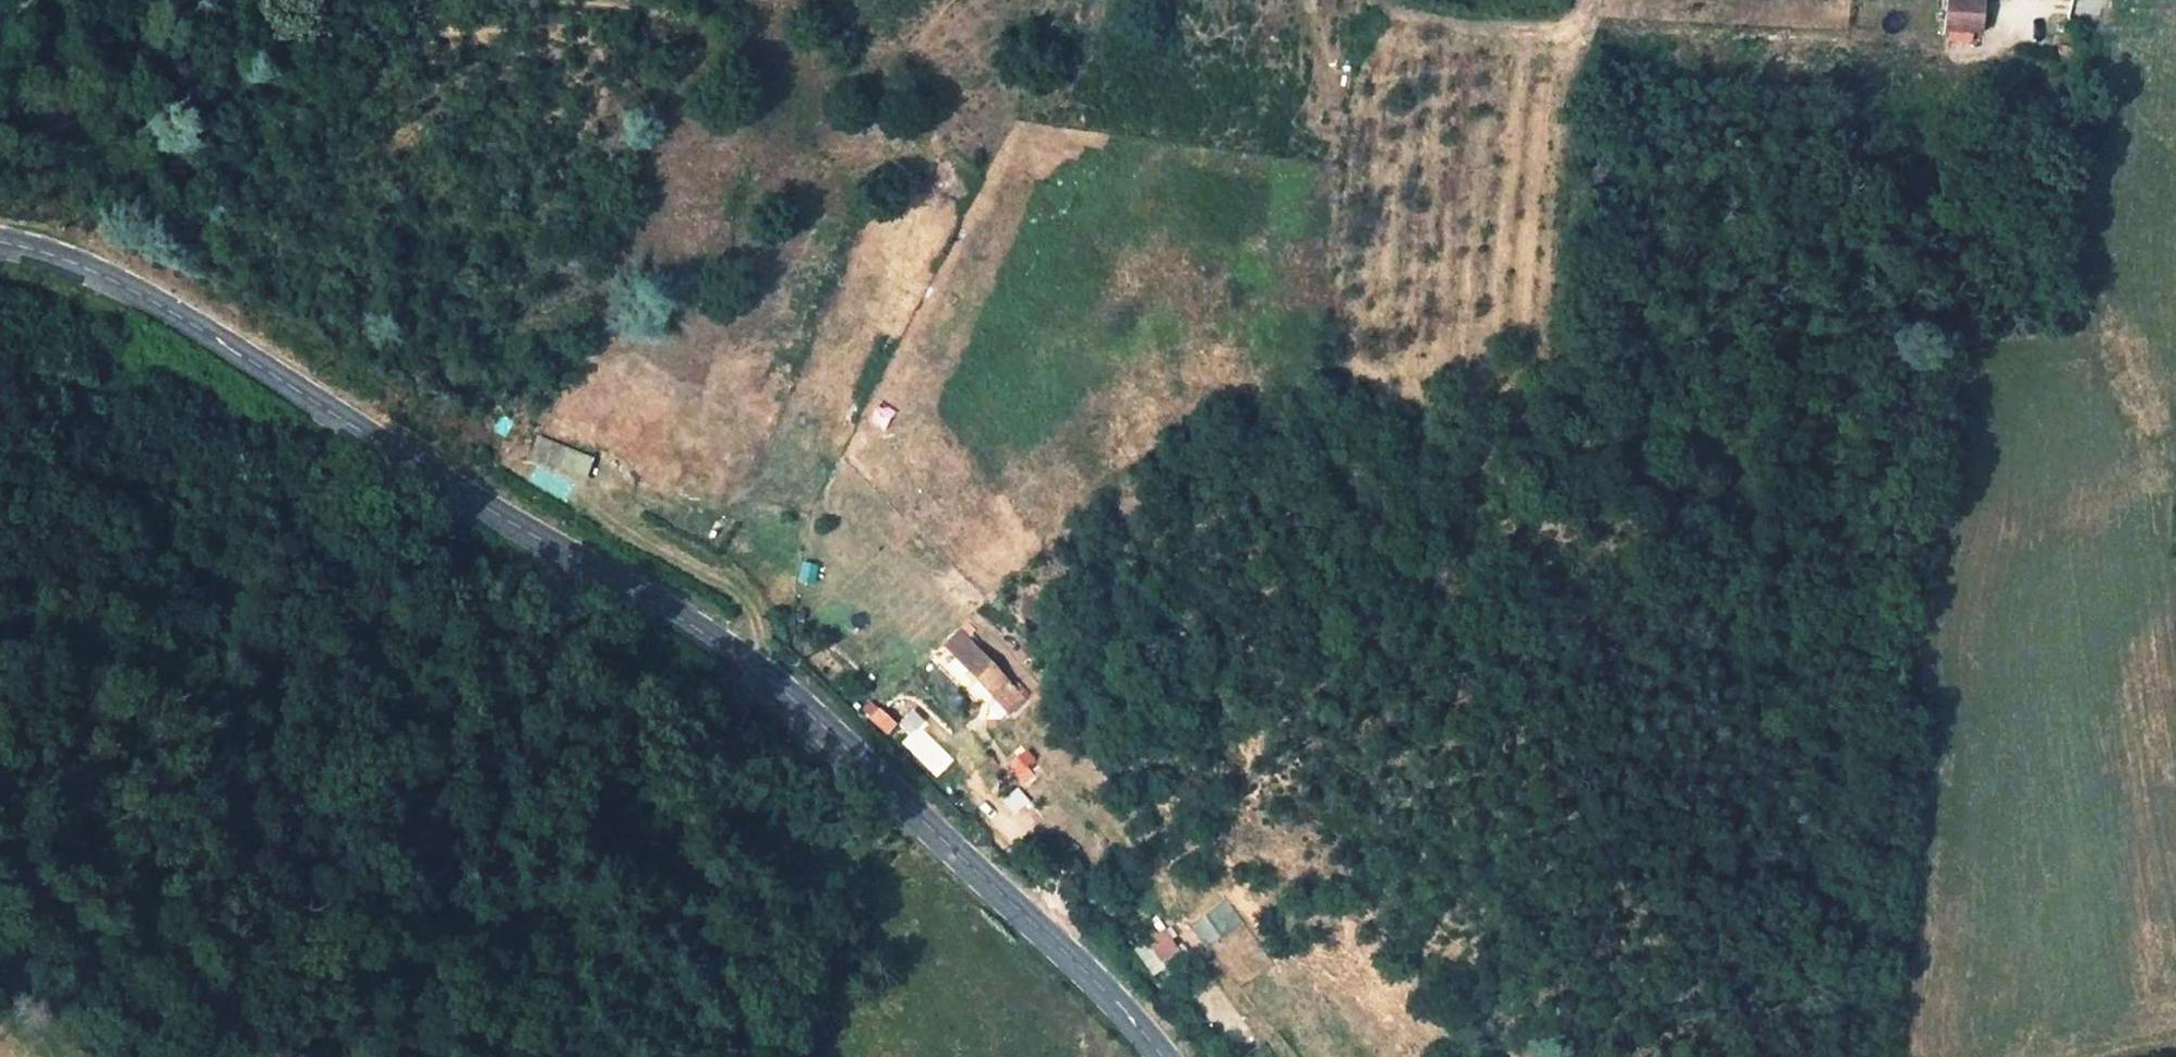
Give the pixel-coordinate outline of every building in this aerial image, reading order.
[(1978,32),(1981,0),(1946,0),(1942,30),(1978,32)] [(537,440),(528,468),(538,471),(543,459),(554,463),(560,448),(537,440)] [(967,624),(960,631),(967,638),(974,631),(967,624)] [(967,638),(960,631),(946,645),(995,699),(1010,686),(967,638)] [(1024,767),(1016,758),(1008,764),(1016,773),(1024,767)] [(1030,775),(1024,767),(1016,773),(1023,781),(1030,775)] [(1163,928),(1145,942),(1161,962),(1179,948),(1163,928)]
